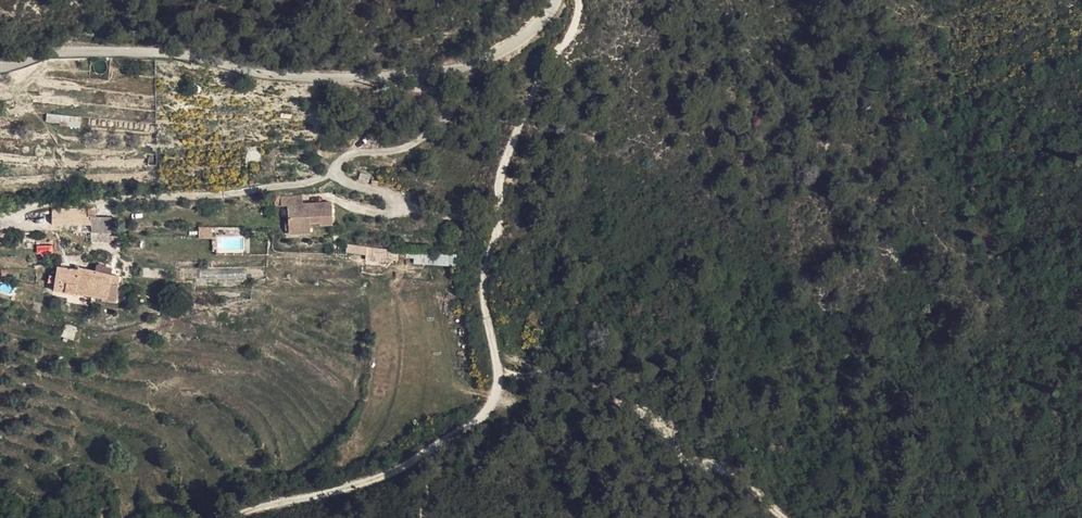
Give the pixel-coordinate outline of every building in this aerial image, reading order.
[(306,211),(315,210),(314,201),(290,204),(291,212),(306,211)] [(322,226),(342,228),(340,208),(323,210),(322,226)] [(329,227),(329,231),(342,228),(322,226),(323,210),(315,210),(306,211),(307,220),(297,221),(298,239),(319,237),(319,227),(329,227)] [(220,245),(221,235),(208,235),(207,245),(220,245)] [(102,239),(102,242),(102,248),(123,246),(122,237),(102,239)] [(347,244),(346,255),(385,260),(387,250),(347,244)] [(454,251),(412,253),(413,267),(454,264),(454,251)] [(122,288),(123,280),(124,272),(110,270),(109,276),(92,273),(91,275),(72,272),(71,282),(64,281),(63,289),(70,290),(69,298),(117,305),(116,307),(129,309),(131,290),(122,288)] [(132,281),(123,280),(122,288),(131,290),(132,281)]
